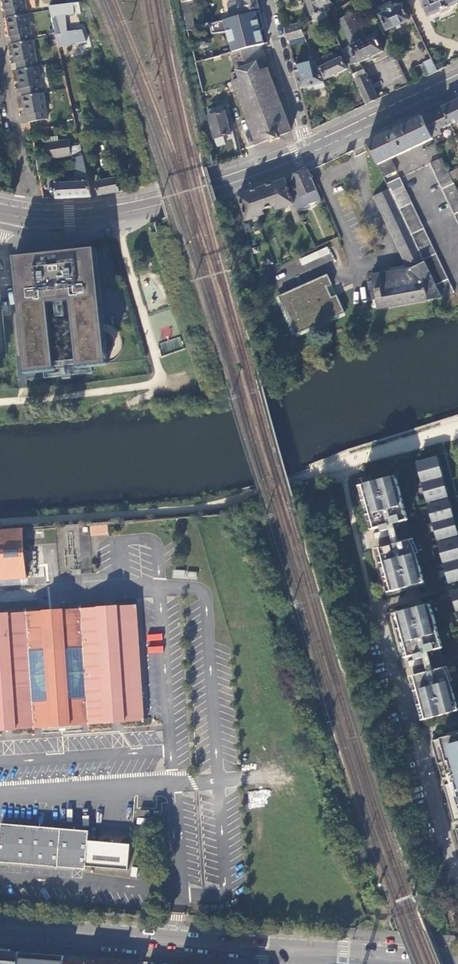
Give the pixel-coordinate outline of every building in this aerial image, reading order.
[(4,3),(5,10),(7,10),(8,17),(26,14),(23,0),(4,0),(4,3)] [(182,3),(187,31),(194,29),(191,12),(192,12),(191,10),(194,9),(192,0),(182,3)] [(259,8),(257,0),(230,0),(231,3),(229,4),(232,16),(245,12),(259,8)] [(332,2),(330,0),(306,0),(312,16),(322,13),(321,8),(325,7),(324,5),(332,2)] [(430,15),(440,10),(442,13),(450,9),(449,6),(457,2),(457,0),(422,0),(430,15)] [(82,30),(67,32),(66,15),(80,14),(78,3),(49,6),(50,10),(52,17),(56,16),(60,34),(55,35),(55,36),(58,47),(86,42),(82,30)] [(409,20),(413,18),(406,4),(402,5),(409,20)] [(372,13),(382,31),(386,29),(387,30),(409,20),(402,5),(383,14),(380,9),(372,13)] [(268,44),(260,12),(233,19),(210,26),(212,34),(226,32),(231,53),(261,45),(268,44)] [(26,14),(8,17),(7,17),(9,29),(11,37),(12,37),(13,44),(31,40),(27,14),(26,14)] [(359,63),(383,52),(375,34),(362,40),(349,14),(339,19),(351,46),(349,47),(357,62),(358,63),(359,63)] [(299,24),(285,28),(286,33),(288,41),(305,37),(300,25),(299,24)] [(201,44),(204,46),(207,44),(209,42),(208,38),(205,36),(201,37),(199,40),(195,41),(196,45),(201,44)] [(13,44),(12,44),(14,54),(16,63),(17,63),(19,70),(37,66),(32,40),(31,40),(13,44)] [(278,136),(291,132),(266,69),(269,68),(261,45),(254,47),(231,53),(238,70),(230,73),(233,81),(228,83),(229,85),(231,91),(236,89),(257,144),(270,140),(271,142),(279,139),(278,136)] [(349,66),(357,62),(349,47),(342,50),(349,66)] [(324,76),(322,77),(324,81),(347,69),(342,58),(336,61),(333,54),(323,59),(326,66),(321,69),(324,76)] [(428,76),(437,71),(432,60),(422,64),(428,76)] [(316,61),(295,67),(298,78),(301,89),(309,87),(310,92),(316,90),(317,93),(318,93),(319,94),(328,91),(324,81),(316,61)] [(19,70),(18,70),(20,81),(21,89),(22,89),(24,96),(42,93),(38,66),(37,66),(19,70)] [(359,89),(367,104),(370,103),(375,100),(378,99),(366,74),(355,79),(359,89)] [(349,94),(356,110),(367,104),(359,89),(349,94)] [(24,96),(23,96),(25,108),(27,115),(28,114),(29,122),(48,119),(43,93),(42,93),(24,96)] [(457,123),(457,100),(452,103),(442,107),(449,122),(450,122),(456,119),(457,123)] [(449,122),(442,107),(433,112),(426,115),(423,117),(432,137),(442,133),(440,129),(451,124),(450,122),(449,122)] [(214,109),(207,111),(215,139),(217,146),(225,144),(223,137),(231,135),(224,112),(223,112),(216,114),(215,110),(214,109)] [(432,137),(423,117),(401,127),(368,142),(369,144),(378,165),(379,166),(385,177),(397,171),(391,159),(433,139),(432,137)] [(72,158),(83,156),(81,146),(70,147),(69,140),(58,141),(57,137),(47,138),(50,159),(72,156),(72,158)] [(73,198),(91,197),(86,168),(83,156),(72,158),(76,179),(67,180),(67,183),(55,184),(57,199),(73,198)] [(442,158),(430,164),(457,222),(457,192),(449,172),(442,158)] [(39,176),(53,174),(50,160),(36,162),(37,167),(39,176)] [(321,200),(308,170),(298,174),(290,178),(286,180),(294,203),(297,210),(321,200)] [(424,228),(400,178),(388,184),(391,190),(442,298),(454,292),(424,228)] [(117,179),(96,182),(98,196),(109,194),(120,192),(117,179)] [(294,203),(286,180),(260,188),(238,195),(244,212),(239,214),(246,234),(251,232),(247,220),(264,214),(263,210),(274,206),(276,210),(290,205),(296,223),(303,221),(297,210),(294,203)] [(375,300),(377,310),(442,298),(391,190),(375,198),(409,269),(372,276),(375,300)] [(104,324),(96,248),(55,253),(13,257),(24,353),(26,373),(44,371),(91,366),(108,364),(107,361),(104,324)] [(304,265),(331,253),(329,248),(301,260),(304,265)] [(315,325),(346,312),(338,294),(333,296),(328,286),(333,284),(329,273),(279,294),(296,333),(315,325)] [(113,326),(104,324),(107,361),(111,360),(117,356),(121,350),(122,345),(121,337),(118,331),(113,326)] [(162,349),(181,347),(180,339),(161,341),(162,349)] [(44,375),(44,378),(61,377),(61,379),(71,378),(71,376),(92,374),(91,366),(44,371),(44,375)] [(425,482),(444,477),(439,457),(420,462),(425,482)] [(396,476),(365,484),(376,528),(383,527),(384,530),(375,533),(377,540),(390,536),(399,534),(398,531),(403,530),(404,533),(410,531),(407,520),(410,520),(406,505),(403,491),(399,478),(396,476)] [(444,477),(425,482),(430,501),(449,496),(444,477)] [(431,505),(436,522),(455,517),(450,500),(431,505)] [(455,517),(436,522),(440,539),(457,534),(457,530),(455,517)] [(90,535),(107,535),(107,525),(90,524),(90,535)] [(0,531),(0,581),(27,579),(27,576),(25,576),(24,556),(26,556),(25,550),(23,551),(22,532),(24,531),(24,529),(0,531)] [(399,534),(390,536),(392,544),(412,539),(410,531),(404,533),(399,534)] [(88,535),(79,535),(80,568),(89,568),(88,535)] [(392,544),(381,547),(393,591),(426,582),(422,567),(416,554),(412,539),(392,544)] [(446,563),(457,559),(457,539),(441,543),(446,563)] [(446,563),(449,573),(451,582),(457,580),(457,559),(446,563)] [(195,578),(196,573),(174,569),(173,576),(185,579),(185,576),(195,578)] [(432,604),(398,613),(410,657),(417,655),(418,658),(408,661),(410,668),(424,664),(433,662),(432,659),(437,658),(437,661),(444,659),(441,648),(444,648),(439,633),(436,619),(432,604)] [(33,729),(33,731),(35,731),(35,728),(87,725),(87,727),(89,726),(89,724),(141,720),(141,722),(143,722),(143,720),(145,720),(145,717),(143,717),(134,611),(137,611),(136,608),(134,608),(134,606),(131,606),(131,608),(80,612),(80,610),(77,610),(77,613),(26,617),(25,614),(23,614),(23,617),(0,619),(0,731),(33,729)] [(433,662),(424,664),(426,672),(446,667),(444,659),(437,661),(433,662)] [(415,675),(426,719),(457,710),(457,704),(456,695),(450,682),(446,667),(426,672),(415,675)] [(432,741),(435,749),(439,748),(440,752),(457,748),(457,734),(432,741)] [(435,749),(439,763),(451,760),(457,758),(457,748),(440,752),(439,748),(435,749)] [(247,791),(248,806),(269,805),(268,790),(247,791)] [(86,870),(86,865),(94,866),(96,845),(88,845),(89,832),(1,824),(0,837),(0,863),(86,870)] [(0,950),(0,963),(20,963),(21,952),(0,950)] [(66,956),(21,952),(20,963),(64,963),(66,956)] [(66,956),(64,963),(86,963),(87,958),(78,957),(78,956),(67,955),(67,956),(66,956)]
